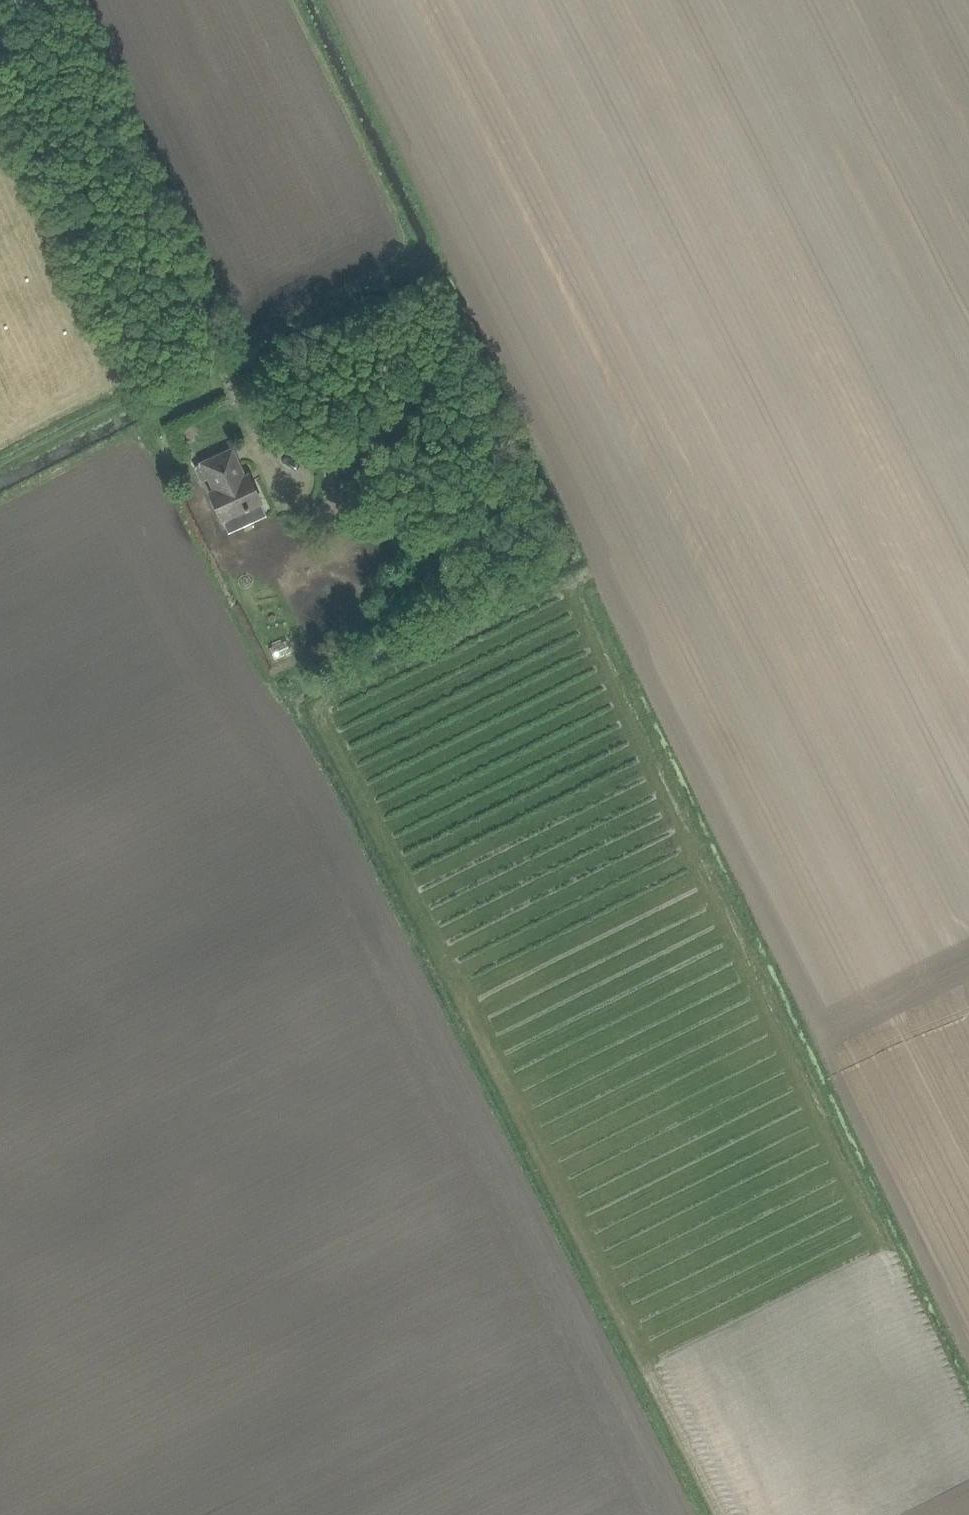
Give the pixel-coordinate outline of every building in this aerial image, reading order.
[(213,490),(208,492),(221,520),(229,517),(234,528),(250,521),(244,510),(260,503),(247,475),(244,476),(232,449),(194,466),(200,480),(207,477),(213,490)] [(285,642),(271,650),(275,658),(290,651),(285,642)]
